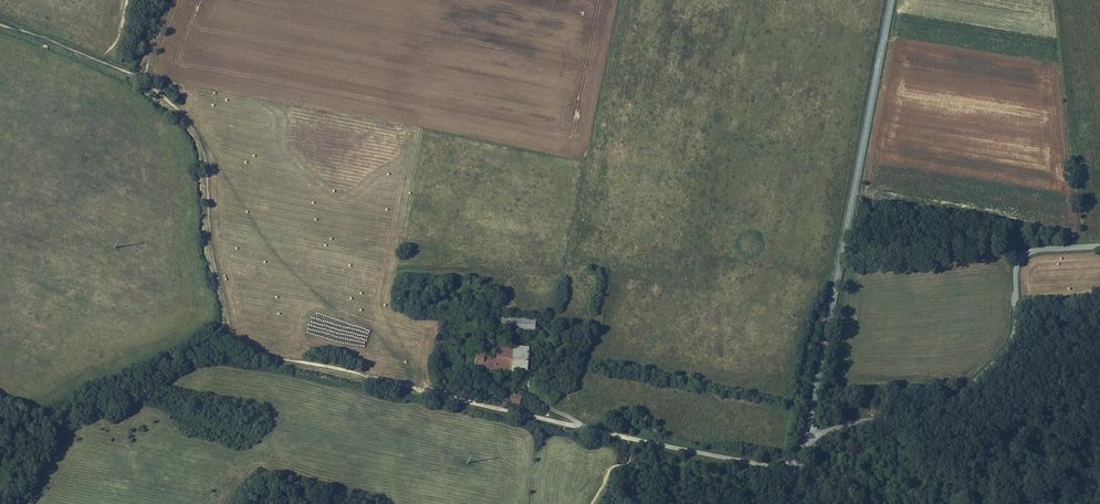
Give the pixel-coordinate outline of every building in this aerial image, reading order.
[(541,321),(508,316),(506,327),(540,332),(541,321)] [(478,353),(477,365),(527,372),(531,354),(542,355),(544,345),(538,344),(537,350),(500,345),(499,355),(487,353),(487,354),(478,353)] [(506,394),(504,402),(521,406),(523,397),(520,396),(506,394)]
